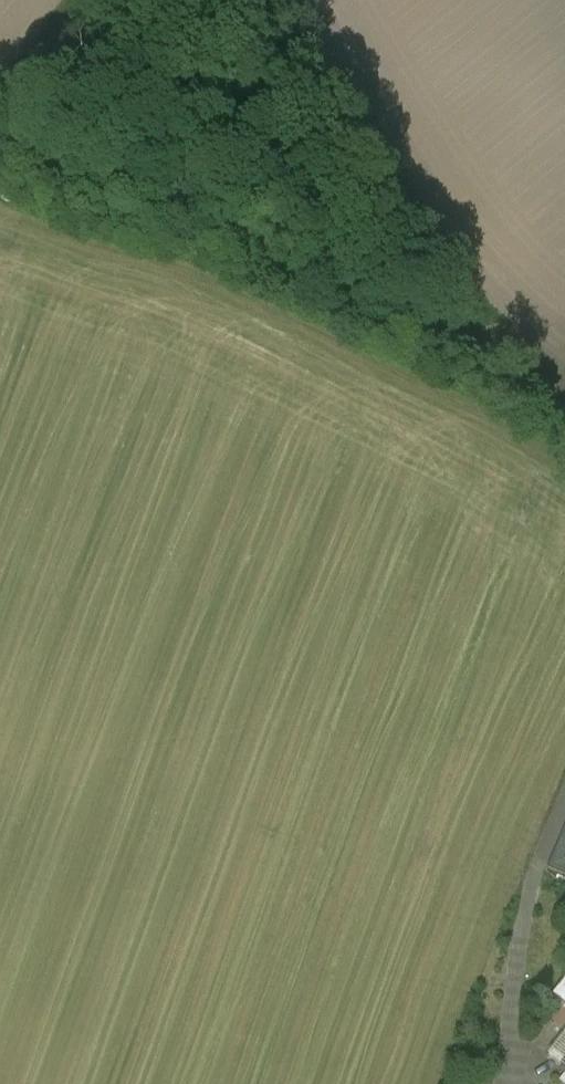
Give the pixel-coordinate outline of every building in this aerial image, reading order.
[(564,877),(564,828),(547,869),(564,877)] [(553,995),(564,1004),(564,980),(553,995)] [(548,1056),(564,1069),(564,1068),(564,1035),(548,1056)]
